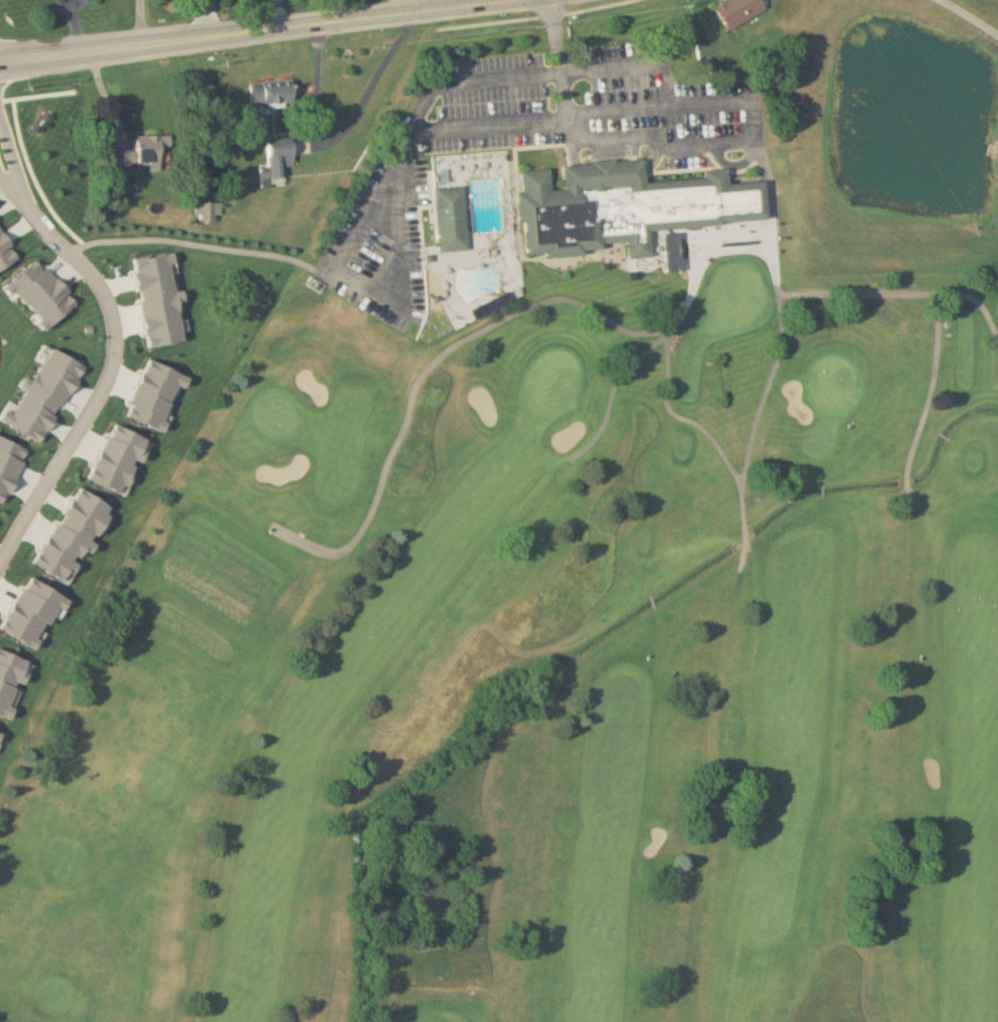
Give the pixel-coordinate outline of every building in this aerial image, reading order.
[(764,1),(765,0),(724,0),(714,5),(728,31),(769,9),(764,1)] [(249,105),(297,104),(296,80),(248,82),(249,105)] [(136,137),(137,150),(115,151),(116,166),(162,164),(161,148),(171,147),(171,135),(136,137)] [(294,142),(268,144),(269,168),(261,168),(262,186),(271,185),(271,179),(286,178),(285,166),(295,166),(294,142)] [(624,241),(624,252),(649,250),(647,224),(690,221),(768,215),(764,170),(726,173),(725,161),(700,163),(701,174),(643,178),(643,168),(642,154),(578,159),(558,161),(559,183),(548,184),(546,163),(516,165),(522,248),(624,241)] [(433,182),(462,180),(466,243),(437,245),(433,182)] [(221,203),(197,203),(197,222),(221,222),(221,203)] [(469,303),(507,283),(513,294),(475,314),(469,303)]
